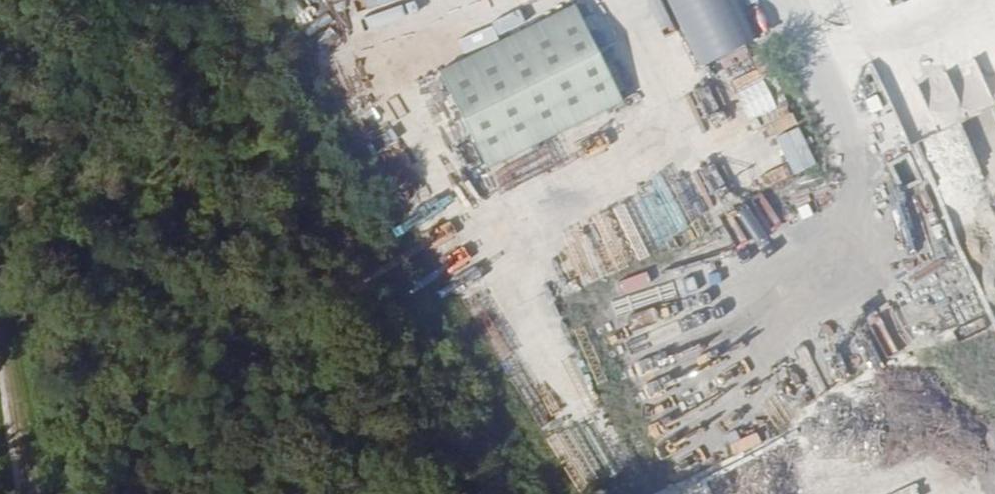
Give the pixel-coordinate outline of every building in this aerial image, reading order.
[(741,0),(670,0),(701,64),(758,37),(741,0)] [(569,9),(436,74),(478,163),(613,100),(569,9)] [(737,91),(751,120),(779,106),(765,78),(737,91)] [(777,135),(793,175),(817,165),(801,125),(777,135)] [(763,172),(767,185),(789,177),(784,165),(763,172)] [(657,205),(671,202),(664,173),(649,177),(657,205)] [(583,218),(560,236),(577,259),(601,240),(583,218)]
